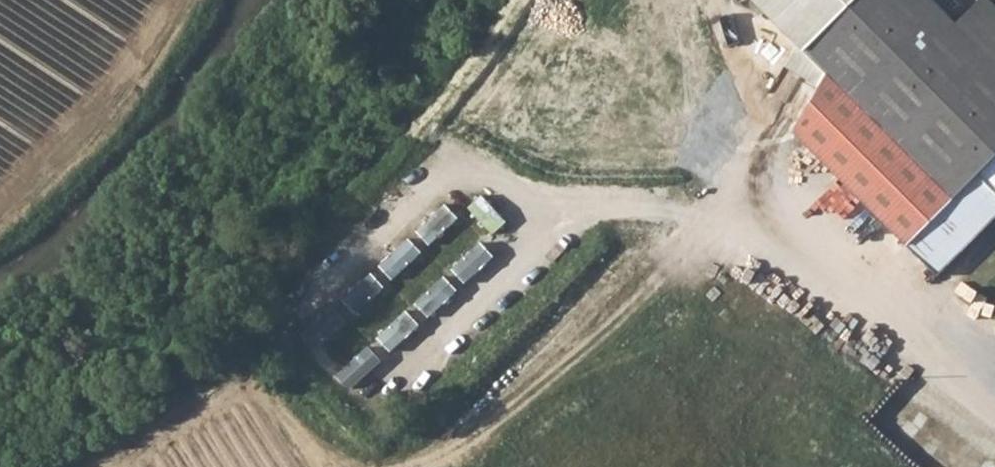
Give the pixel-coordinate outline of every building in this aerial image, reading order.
[(805,126),(948,277),(994,231),(994,3),(971,27),(944,0),(777,0),(814,41),(800,68),(831,89),(805,126)]
